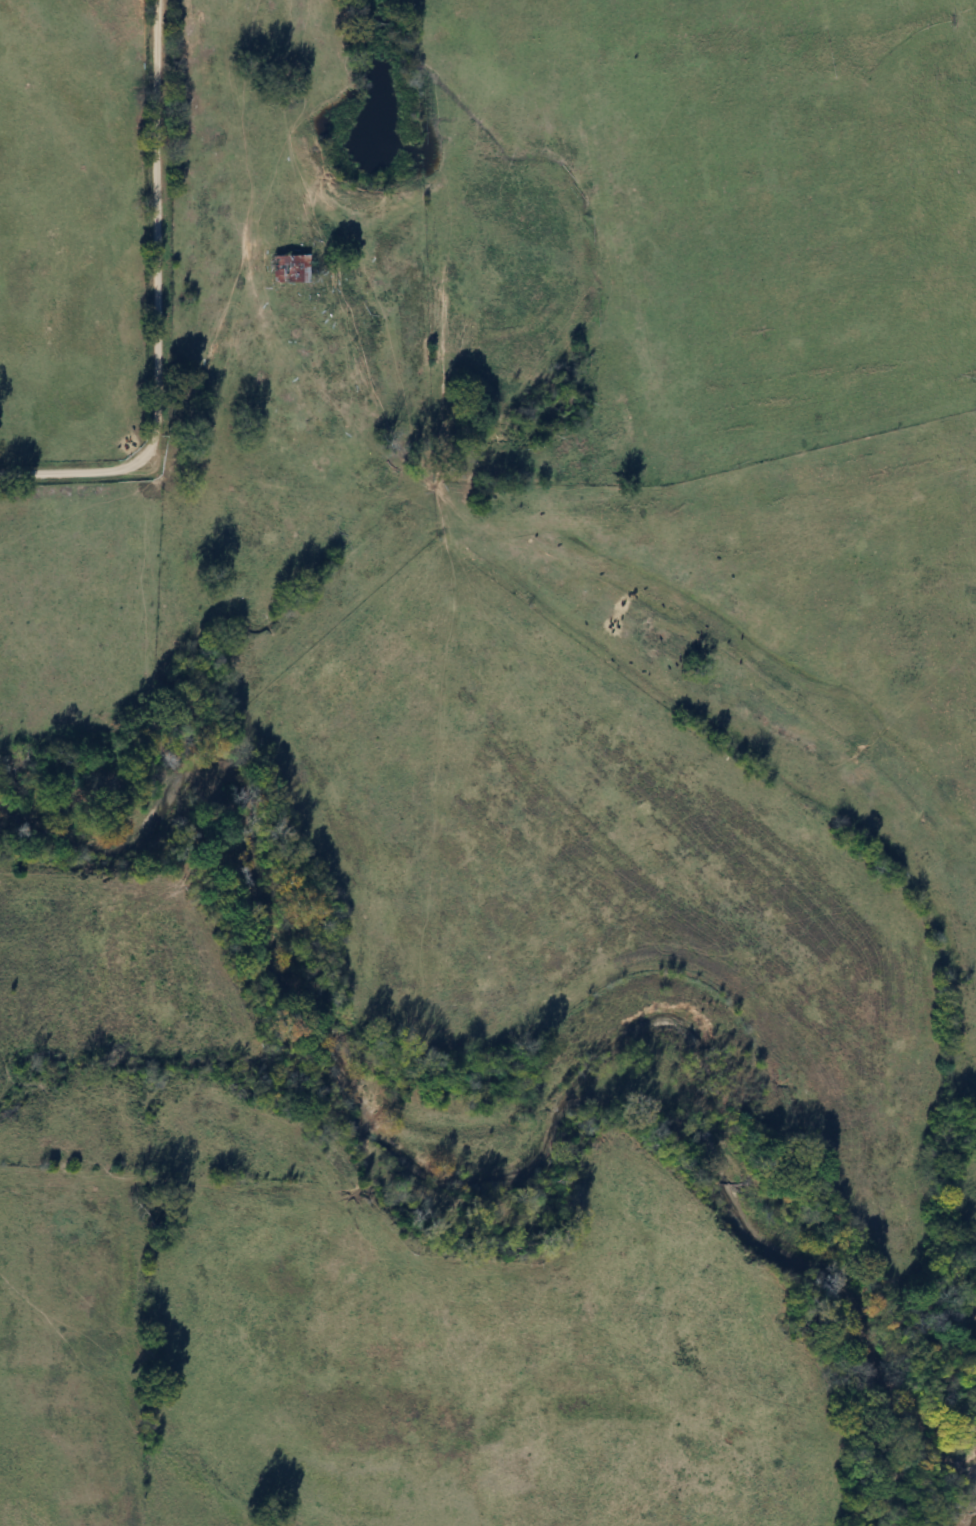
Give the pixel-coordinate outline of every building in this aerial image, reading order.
[(307,283),(307,255),(269,256),(269,284),(307,283)]
